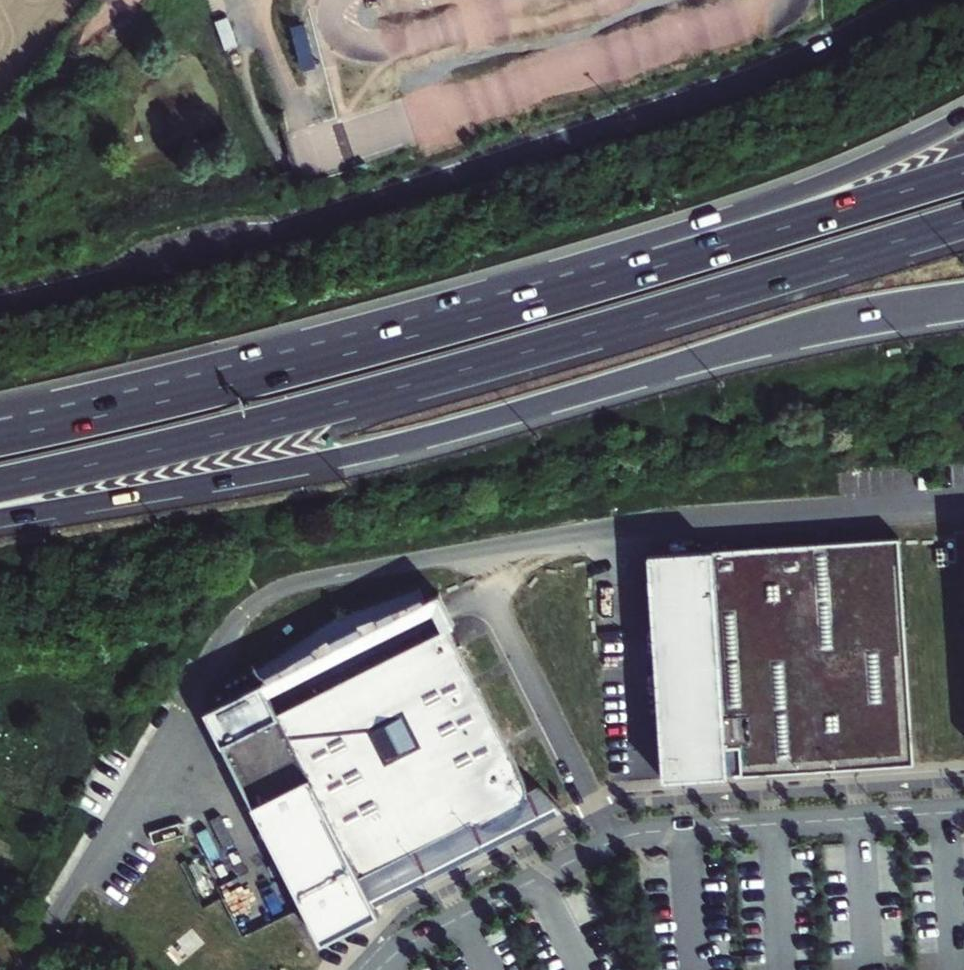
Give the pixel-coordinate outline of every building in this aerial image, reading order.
[(963,487),(963,466),(942,467),(943,489),(963,487)] [(898,532),(649,549),(662,772),(818,763),(911,757),(898,532)] [(347,615),(266,661),(279,683),(292,675),(285,663),(303,653),(310,665),(325,656),(319,645),(337,635),(344,646),(357,639),(371,634),(366,621),(385,614),(390,627),(407,621),(402,608),(422,601),(426,613),(440,608),(436,599),(431,585),(347,615)] [(436,599),(439,604),(451,598),(448,593),(436,599)] [(448,623),(449,625),(461,620),(451,598),(439,604),(448,623)] [(270,675),(210,702),(318,938),(349,923),(376,911),(372,902),(359,873),(472,822),(474,823),(476,825),(479,826),(481,827),(483,827),(486,828),(488,828),(490,829),(493,829),(495,829),(498,829),(500,828),(503,828),(505,827),(507,827),(510,826),(512,825),(514,823),(516,822),(518,820),(520,818),(521,816),(523,815),(524,812),(526,810),(527,808),(527,806),(528,803),(529,801),(530,798),(530,796),(530,793),(530,791),(530,789),(529,786),(528,784),(527,782),(527,781),(456,627),(463,624),(461,620),(449,625),(451,630),(437,636),(415,646),(380,662),(357,673),(323,688),(284,706),(270,675)] [(448,623),(434,630),(437,636),(451,630),(449,625),(448,623)] [(378,656),(380,662),(415,646),(412,640),(378,656)] [(350,658),(316,673),(323,688),(357,673),(350,658)] [(208,685),(200,697),(207,702),(215,689),(208,685)] [(359,873),(372,902),(565,813),(544,788),(533,793),(527,781),(527,782),(528,784),(529,786),(530,789),(530,791),(530,793),(530,796),(530,798),(529,801),(528,803),(527,806),(527,808),(526,810),(524,812),(523,815),(521,816),(520,818),(518,820),(516,822),(514,823),(512,825),(510,826),(507,827),(505,827),(503,828),(500,828),(498,829),(495,829),(493,829),(490,829),(488,828),(486,828),(483,827),(481,827),(479,826),(476,825),(474,823),(472,822),(359,873)]
